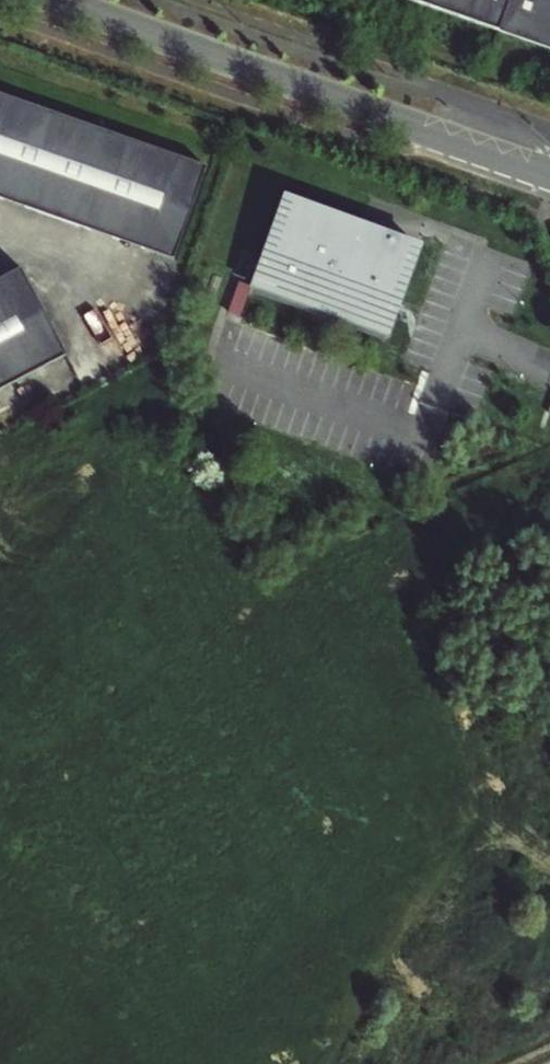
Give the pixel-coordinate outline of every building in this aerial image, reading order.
[(549,52),(549,0),(400,0),(549,52)] [(0,95),(0,199),(175,260),(207,167),(0,95)] [(419,247),(287,199),(254,288),(387,336),(419,247)] [(0,282),(0,393),(68,357),(22,270),(0,282)]
